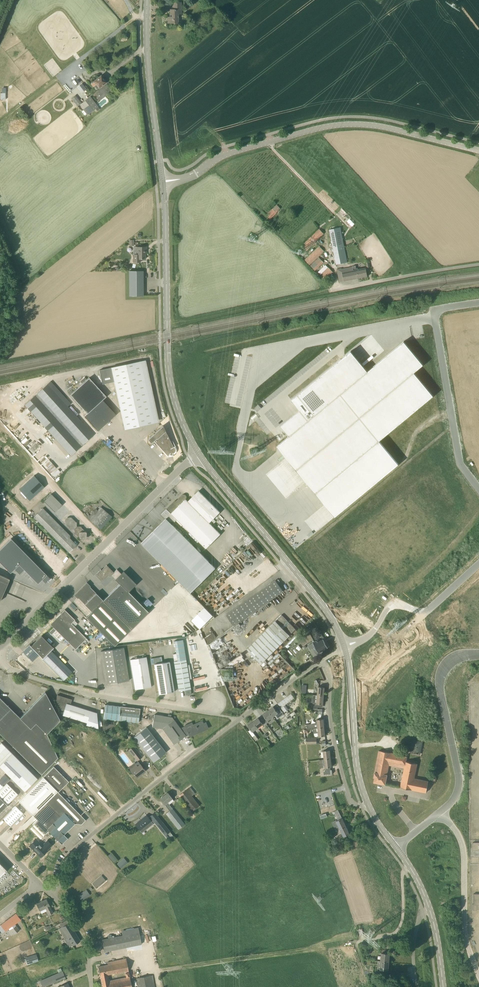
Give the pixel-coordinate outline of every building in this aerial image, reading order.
[(178,23),(178,14),(178,2),(173,2),(173,9),(170,10),(170,15),(172,14),(172,17),(168,17),(168,23),(178,23)] [(97,89),(102,85),(106,82),(101,76),(97,79),(91,84),(93,87),(94,86),(97,89)] [(71,98),(78,106),(81,103),(75,95),(71,98)] [(88,115),(96,109),(97,111),(100,109),(98,107),(98,106),(90,96),(80,104),(88,115)] [(277,213),(281,209),(277,205),(273,209),(266,215),(271,219),(277,213)] [(329,230),(336,264),(347,262),(341,227),(329,230)] [(307,251),(324,234),(323,233),(319,229),(302,245),(307,251)] [(310,265),(324,251),(319,246),(305,260),(310,265)] [(137,247),(137,254),(133,254),(133,262),(140,262),(140,259),(145,259),(145,253),(146,253),(146,247),(137,247)] [(315,270),(324,262),(319,258),(311,266),(315,270)] [(356,268),(356,265),(337,269),(340,282),(344,281),(368,276),(366,268),(358,269),(358,268),(356,268)] [(324,280),(333,272),(329,267),(320,275),(324,280)] [(129,296),(143,296),(143,271),(129,271),(129,296)] [(277,446),(335,516),(399,463),(379,440),(434,395),(414,372),(424,364),(404,341),(368,371),(351,351),(292,400),(300,410),(281,426),(290,436),(277,446)] [(124,429),(159,422),(145,360),(111,368),(99,370),(102,384),(114,381),(124,429)] [(71,395),(87,413),(102,400),(106,396),(89,378),(71,395)] [(81,446),(55,418),(58,416),(83,444),(93,435),(48,384),(37,393),(55,412),(52,414),(35,395),(25,404),(71,455),(81,446)] [(98,431),(116,415),(102,400),(87,413),(84,416),(98,431)] [(163,426),(160,429),(148,439),(151,443),(154,441),(168,456),(167,457),(168,458),(169,455),(173,456),(173,454),(174,453),(175,452),(175,451),(176,450),(176,449),(175,448),(174,447),(175,446),(172,440),(171,441),(163,425),(163,426)] [(34,475),(19,489),(29,500),(44,487),(34,475)] [(220,512),(199,491),(188,501),(186,499),(187,498),(187,496),(186,495),(185,494),(183,494),(182,495),(175,502),(174,502),(161,514),(166,519),(141,543),(191,593),(216,568),(172,525),(177,520),(206,548),(221,534),(209,523),(215,518),(220,512)] [(55,512),(62,505),(51,494),(44,501),(55,512)] [(112,517),(104,510),(100,507),(98,510),(89,520),(93,523),(100,530),(112,517)] [(69,552),(73,549),(77,545),(69,537),(70,536),(43,508),(34,517),(33,519),(37,523),(38,521),(69,552)] [(77,526),(77,522),(76,522),(71,517),(67,517),(65,519),(65,523),(70,528),(70,529),(74,529),(74,533),(75,533),(80,538),(80,539),(84,539),(87,536),(87,532),(86,532),(81,527),(81,526),(77,526)] [(0,550),(0,563),(10,573),(14,569),(19,575),(24,570),(37,584),(42,580),(45,584),(50,580),(11,539),(0,550)] [(120,584),(103,600),(132,630),(149,613),(128,592),(136,584),(123,571),(121,573),(117,569),(114,572),(107,565),(102,570),(101,569),(97,573),(97,574),(97,576),(102,581),(109,574),(110,576),(111,575),(120,584)] [(10,579),(0,575),(0,601),(10,579)] [(276,580),(226,615),(234,626),(283,591),(276,580)] [(198,629),(212,615),(179,582),(154,608),(160,607),(162,609),(163,607),(163,601),(166,601),(167,602),(170,599),(171,601),(172,603),(172,607),(186,605),(184,607),(184,610),(176,611),(179,614),(183,614),(179,617),(172,618),(174,620),(172,621),(173,625),(175,623),(188,621),(189,620),(198,629)] [(92,612),(103,600),(87,583),(75,595),(92,612)] [(92,612),(86,617),(115,647),(132,630),(103,600),(92,612)] [(50,624),(71,645),(69,647),(74,651),(75,649),(76,650),(87,639),(71,623),(75,620),(65,609),(50,624)] [(247,649),(261,664),(296,629),(282,615),(247,649)] [(208,642),(216,637),(213,632),(205,638),(208,642)] [(53,648),(41,636),(31,646),(30,645),(23,652),(32,661),(39,654),(43,658),(42,658),(64,680),(72,672),(51,650),(54,647),(53,647),(53,648)] [(186,695),(192,694),(186,659),(183,639),(174,641),(178,661),(174,661),(179,691),(185,690),(186,695)] [(326,643),(324,639),(318,642),(317,640),(308,645),(310,649),(314,647),(317,653),(328,647),(328,646),(327,643),(326,643)] [(106,684),(118,682),(129,680),(124,648),(101,652),(106,684)] [(135,689),(151,687),(147,657),(130,660),(135,689)] [(159,694),(174,692),(170,662),(154,664),(159,694)] [(45,692),(20,717),(12,710),(0,723),(0,733),(42,774),(58,757),(47,733),(60,720),(45,692)] [(86,725),(98,728),(97,713),(70,704),(72,699),(58,695),(56,700),(61,709),(64,710),(63,715),(87,722),(86,725)] [(323,704),(324,696),(317,695),(317,703),(314,703),(314,709),(318,709),(318,703),(323,704)] [(12,710),(0,698),(0,723),(12,710)] [(140,708),(105,704),(104,718),(139,722),(140,708)] [(273,707),(268,710),(273,717),(276,715),(278,718),(280,717),(283,715),(284,714),(289,710),(289,709),(284,713),(281,708),(280,709),(277,705),(274,708),(273,707)] [(266,724),(269,722),(268,721),(273,717),(268,710),(263,714),(266,718),(263,719),(266,724)] [(180,729),(172,717),(154,714),(152,727),(163,729),(174,744),(186,736),(199,730),(200,732),(208,728),(206,723),(203,724),(202,721),(193,725),(192,722),(184,726),(185,727),(180,729)] [(261,721),(258,718),(253,722),(258,728),(263,724),(264,725),(266,724),(263,719),(261,721)] [(322,727),(324,726),(323,719),(317,720),(317,723),(306,724),(307,729),(313,728),(321,727),(321,728),(323,728),(322,727)] [(253,732),(258,728),(253,722),(248,725),(253,732)] [(116,725),(103,723),(102,730),(115,731),(116,725)] [(321,727),(313,728),(314,733),(318,733),(319,736),(325,735),(324,726),(322,727),(323,728),(321,728),(321,727)] [(166,752),(147,728),(133,738),(153,763),(166,752)] [(420,748),(422,742),(414,741),(414,744),(408,742),(407,746),(413,747),(412,751),(417,752),(417,753),(419,754),(420,749),(421,750),(421,748),(420,748)] [(1,743),(0,744),(0,766),(25,791),(37,779),(1,743)] [(137,760),(142,757),(134,746),(129,749),(137,760)] [(413,778),(416,764),(404,762),(406,755),(379,751),(375,772),(374,777),(375,777),(374,782),(385,784),(389,765),(404,767),(400,787),(426,792),(429,781),(413,778)] [(332,767),(331,758),(329,758),(329,759),(328,759),(324,759),(320,760),(321,764),(325,764),(325,767),(332,767)] [(141,765),(140,764),(138,766),(137,764),(130,769),(132,771),(137,778),(141,775),(140,774),(145,771),(143,768),(145,767),(142,763),(141,765)] [(54,767),(43,777),(23,797),(37,811),(57,791),(58,792),(59,791),(69,782),(54,767)] [(0,778),(0,784),(2,786),(9,778),(5,774),(4,774),(0,778)] [(8,805),(8,804),(18,794),(15,792),(7,784),(0,790),(0,813),(8,805)] [(191,812),(200,805),(192,796),(195,794),(190,787),(179,796),(191,812)] [(58,792),(57,791),(46,802),(37,811),(33,815),(35,818),(38,820),(35,822),(46,832),(48,830),(62,844),(67,838),(63,834),(75,823),(81,824),(85,820),(82,816),(58,792)] [(169,811),(172,809),(167,802),(173,799),(168,792),(160,799),(169,811)] [(178,829),(185,824),(173,809),(166,814),(178,829)] [(135,824),(140,830),(144,827),(146,830),(153,824),(151,822),(151,821),(153,819),(161,828),(161,827),(168,836),(171,833),(155,812),(148,817),(146,815),(135,824)] [(336,831),(346,826),(342,818),(336,821),(338,825),(334,827),(336,831)] [(350,833),(346,826),(336,831),(338,835),(342,833),(344,836),(350,833)] [(42,846),(36,839),(30,844),(39,853),(38,854),(41,857),(47,850),(52,845),(48,841),(42,846)] [(111,852),(108,855),(113,861),(116,859),(111,852)] [(126,864),(125,863),(127,862),(124,859),(122,860),(122,859),(117,864),(121,868),(126,864)] [(96,888),(106,880),(102,876),(93,884),(96,888)] [(82,900),(90,895),(87,890),(78,895),(82,900)] [(53,913),(47,899),(37,904),(40,911),(45,908),(49,915),(53,913)] [(18,931),(14,924),(21,919),(16,913),(1,924),(0,925),(0,930),(2,932),(8,928),(9,930),(13,935),(18,931)] [(73,946),(80,941),(69,922),(59,929),(60,931),(65,939),(68,938),(73,946)] [(105,951),(142,944),(139,932),(102,939),(105,951)] [(382,953),(381,961),(378,960),(378,961),(381,961),(389,962),(389,954),(382,953)] [(26,964),(38,960),(36,954),(24,957),(26,964)] [(130,976),(126,977),(109,980),(107,974),(125,970),(125,973),(129,972),(129,969),(128,969),(126,958),(107,962),(107,965),(98,967),(102,986),(132,986),(131,979),(130,976)] [(389,962),(381,961),(380,969),(388,970),(389,962)] [(43,986),(65,977),(62,971),(40,981),(43,986)] [(151,975),(136,978),(138,986),(153,986),(151,975)]
